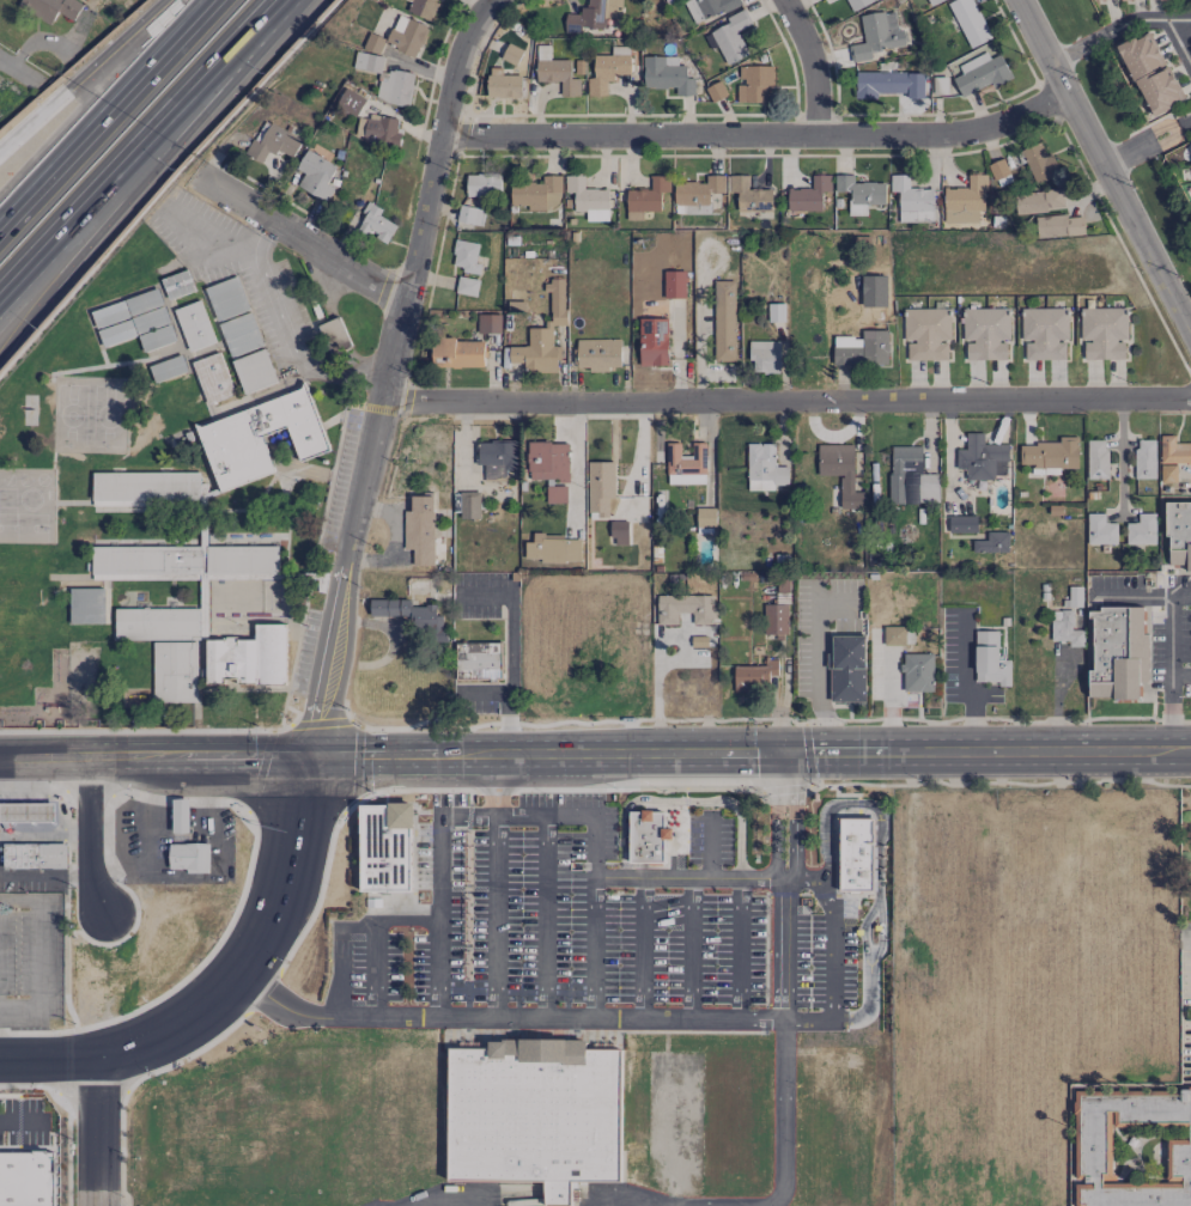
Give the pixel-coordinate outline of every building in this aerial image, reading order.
[(57,12),(74,21),(82,5),(72,0),(21,0),(18,7),(51,23),(57,12)] [(438,3),(432,1),(432,0),(406,0),(410,2),(406,11),(431,21),(438,3)] [(564,32),(579,33),(579,27),(605,29),(605,18),(620,19),(621,0),(585,0),(584,14),(565,13),(564,32)] [(693,23),(741,5),(739,0),(684,0),(693,23)] [(874,2),(873,0),(846,0),(851,12),(874,2)] [(970,49),(992,38),(972,0),(954,0),(947,4),(970,49)] [(726,18),(728,24),(709,32),(723,65),(748,55),(737,31),(752,25),(745,9),(726,18)] [(859,16),(864,43),(850,45),(853,62),(872,59),(871,51),(903,46),(897,9),(859,16)] [(428,26),(397,14),(385,45),(416,57),(428,26)] [(1149,116),(1183,101),(1167,65),(1163,67),(1148,32),(1118,45),(1149,116)] [(524,50),(507,43),(500,59),(517,66),(524,50)] [(579,96),(579,78),(570,78),(571,60),(550,60),(550,45),(537,45),(536,81),(560,81),(560,96),(579,96)] [(606,95),(606,77),(630,77),(630,46),(611,47),(611,55),(594,55),(594,78),(587,78),(587,96),(606,95)] [(962,74),(953,78),(962,98),(1011,77),(1001,54),(990,59),(987,52),(958,65),(962,74)] [(381,54),(354,53),(354,69),(380,70),(381,54)] [(694,78),(686,78),(686,65),(678,65),(678,56),(644,57),(644,88),(675,88),(675,95),(694,95),(694,78)] [(773,66),(739,66),(739,85),(737,85),(737,102),(766,102),(767,86),(773,86),(773,66)] [(521,97),(521,75),(502,75),(502,67),(487,68),(488,97),(521,97)] [(375,100),(408,107),(415,75),(382,68),(375,100)] [(924,98),(924,72),(856,72),(856,98),(878,98),(878,94),(907,93),(907,98),(924,98)] [(947,95),(948,77),(935,77),(935,86),(939,86),(939,94),(947,95)] [(706,87),(712,102),(727,96),(721,81),(706,87)] [(336,106),(358,115),(365,97),(344,88),(336,106)] [(397,145),(402,119),(370,114),(369,119),(358,117),(355,138),(397,145)] [(261,163),(269,148),(291,160),(302,141),(263,120),(245,154),(261,163)] [(1050,153),(1046,155),(1039,141),(1020,150),(1037,184),(1060,172),(1050,153)] [(296,169),(304,173),(298,186),(327,201),(334,186),(328,183),(337,165),(306,150),(296,169)] [(988,164),(997,187),(1012,181),(1004,158),(988,164)] [(466,174),(467,197),(501,196),(500,174),(466,174)] [(944,222),(978,222),(978,211),(985,211),(986,174),(968,174),(968,188),(944,188),(944,222)] [(529,210),(561,209),(561,175),(542,175),(542,182),(511,183),(511,205),(529,205),(529,210)] [(586,220),(608,221),(609,189),(584,189),(584,175),(565,175),(565,192),(574,193),(574,211),(586,211),(586,220)] [(669,192),(669,175),(650,175),(650,189),(626,189),(626,211),(661,211),(661,192),(669,192)] [(725,175),(705,175),(705,182),(674,183),(675,214),(709,213),(709,193),(725,193),(725,175)] [(771,189),(748,189),(748,176),(729,175),(728,193),(737,193),(737,211),(771,211),(771,189)] [(822,210),(822,192),(831,192),(830,175),(812,175),(812,188),(788,189),(788,210),(822,210)] [(835,192),(850,192),(849,215),(866,215),(867,204),(885,204),(885,182),(853,182),(854,175),(835,175),(835,192)] [(909,175),(890,175),(890,191),(899,192),(898,222),(932,222),(933,188),(908,188),(909,175)] [(1015,212),(1064,210),(1063,190),(1015,192),(1015,212)] [(387,243),(398,223),(365,206),(362,213),(365,214),(358,228),(387,243)] [(1036,218),(1038,239),(1085,234),(1083,213),(1036,218)] [(451,268),(479,273),(481,264),(475,263),(479,244),(456,239),(451,268)] [(166,299),(194,292),(189,271),(161,277),(166,299)] [(685,271),(664,271),(663,298),(685,298),(685,271)] [(217,322),(249,310),(236,276),(203,288),(217,322)] [(479,280),(458,276),(455,293),(476,297),(479,280)] [(559,371),(558,346),(552,346),(552,325),(565,325),(564,280),(547,280),(549,327),(528,328),(528,346),(509,347),(509,363),(524,362),(525,372),(559,371)] [(734,281),(713,281),(714,361),(735,361),(734,281)] [(96,328),(162,305),(156,288),(90,312),(96,328)] [(175,308),(186,352),(214,344),(202,301),(175,308)] [(948,359),(947,341),(950,341),(950,308),(904,309),(904,341),(907,341),(907,360),(948,359)] [(1006,359),(1006,341),(1009,341),(1009,308),(962,308),(963,341),(966,341),(966,360),(1006,359)] [(1068,308),(1021,308),(1021,341),(1024,341),(1025,360),(1065,359),(1064,341),(1068,341),(1068,308)] [(1082,360),(1124,359),(1124,340),(1127,340),(1127,308),(1081,308),(1082,360)] [(97,329),(102,345),(166,326),(161,309),(97,329)] [(263,346),(250,312),(217,324),(230,358),(263,346)] [(477,333),(500,333),(501,314),(478,314),(477,333)] [(318,325),(328,349),(349,341),(339,316),(318,325)] [(639,365),(667,366),(667,319),(639,318),(639,365)] [(175,343),(171,326),(138,334),(142,351),(175,343)] [(888,330),(861,330),(861,339),(841,340),(841,347),(832,347),(833,365),(889,364),(888,330)] [(620,338),(575,340),(576,370),(608,369),(608,367),(621,366),(620,338)] [(483,339),(432,340),(432,368),(484,367),(483,339)] [(780,341),(750,341),(750,373),(780,373),(780,341)] [(277,382),(264,348),(231,361),(244,395),(277,382)] [(235,397),(219,352),(190,362),(206,407),(235,397)] [(329,451),(308,388),(197,425),(219,492),(275,473),(263,436),(287,428),(298,461),(329,451)] [(956,479),(1007,479),(1007,444),(983,444),(983,433),(966,433),(966,449),(956,449),(956,479)] [(1176,463),(1190,463),(1190,442),(1174,443),(1174,435),(1160,436),(1161,482),(1176,482),(1176,463)] [(1078,437),(1058,437),(1058,443),(1020,443),(1019,464),(1032,464),(1032,474),(1060,475),(1060,468),(1078,469),(1078,437)] [(1106,439),(1086,440),(1087,479),(1108,478),(1106,439)] [(1155,479),(1155,439),(1135,439),(1135,479),(1155,479)] [(516,442),(475,441),(475,465),(484,465),(483,481),(506,481),(506,469),(516,470),(516,442)] [(528,480),(568,480),(569,443),(528,442),(528,480)] [(706,443),(692,443),(692,456),(680,456),(680,443),(667,443),(667,484),(706,484),(706,467),(706,443)] [(748,491),(778,490),(778,485),(788,485),(788,466),(775,467),(774,443),(747,443),(748,491)] [(818,445),(818,475),(840,475),(840,509),(863,509),(863,492),(854,492),(853,444),(818,445)] [(922,446),(890,446),(890,502),(937,502),(937,497),(931,497),(931,474),(922,474),(922,446)] [(615,462),(587,462),(588,515),(608,515),(608,498),(615,498),(615,462)] [(92,473),(93,512),(158,511),(158,505),(206,505),(206,494),(206,483),(200,483),(200,472),(92,473)] [(566,503),(567,486),(547,485),(546,503),(566,503)] [(460,519),(480,518),(480,491),(459,492),(460,519)] [(412,565),(433,565),(434,496),(411,496),(411,511),(404,510),(404,549),(412,549),(412,565)] [(1167,569),(1190,569),(1190,502),(1166,502),(1167,569)] [(716,508),(697,508),(696,527),(716,527),(716,508)] [(1088,545),(1117,545),(1116,522),(1104,523),(1104,513),(1087,513),(1088,545)] [(1126,523),(1126,545),(1155,544),(1155,513),(1138,513),(1138,523),(1126,523)] [(977,515),(949,516),(949,533),(977,532),(977,515)] [(628,521),(610,521),(611,545),(628,545),(628,521)] [(284,614),(285,546),(216,545),(216,526),(199,526),(199,547),(92,546),(92,579),(199,580),(199,609),(115,608),(115,640),(207,640),(207,613),(284,614)] [(973,540),(972,552),(1008,553),(1008,532),(987,531),(987,541),(973,540)] [(580,540),(562,540),(562,534),(533,534),(533,542),(525,542),(524,561),(580,562),(580,540)] [(104,588),(69,588),(70,624),(105,623),(104,588)] [(715,595),(656,595),(656,624),(677,624),(677,613),(692,613),(692,623),(715,623),(715,595)] [(369,617),(412,618),(411,630),(432,631),(432,641),(444,641),(445,616),(436,616),(437,606),(411,606),(411,600),(370,599),(369,617)] [(787,604),(763,604),(763,634),(787,635),(787,604)] [(1143,608),(1092,608),(1092,670),(1088,670),(1088,698),(1139,698),(1139,682),(1147,682),(1147,633),(1143,633),(1143,608)] [(1083,647),(1083,630),(1072,630),(1073,611),(1051,610),(1051,641),(1069,641),(1069,646),(1083,647)] [(237,684),(285,684),(286,624),(254,623),(254,639),(206,639),(206,683),(224,683),(224,677),(237,678),(237,684)] [(1010,684),(1010,660),(998,660),(997,631),(974,631),(974,684),(1010,684)] [(865,636),(832,636),(832,653),(829,653),(829,702),(865,702),(865,636)] [(153,703),(197,702),(197,641),(152,642),(153,703)] [(501,642),(455,643),(456,678),(501,677),(501,642)] [(734,665),(733,686),(769,687),(769,675),(777,675),(777,659),(765,659),(765,666),(734,665)] [(360,802),(361,891),(413,891),(412,838),(413,834),(413,829),(414,828),(415,803),(360,802)] [(54,803),(0,804),(0,822),(54,821),(54,803)] [(630,863),(664,863),(666,839),(673,839),(673,826),(667,826),(666,810),(643,810),(642,812),(631,811),(630,863)] [(840,816),(875,816),(875,891),(840,893),(840,816)] [(66,844),(3,843),(3,868),(65,869),(66,844)] [(209,843),(169,844),(169,869),(185,869),(185,873),(209,872),(209,843)] [(450,1047),(452,1181),(546,1181),(547,1204),(573,1205),(575,1182),(622,1181),(624,1048),(588,1047),(587,1037),(508,1037),(506,1041),(490,1042),(490,1048),(450,1047)] [(1075,1182),(1076,1182),(1076,1205),(1190,1205),(1190,1090),(1075,1090),(1075,1182)] [(53,1150),(0,1150),(0,1205),(53,1205),(53,1150)]
